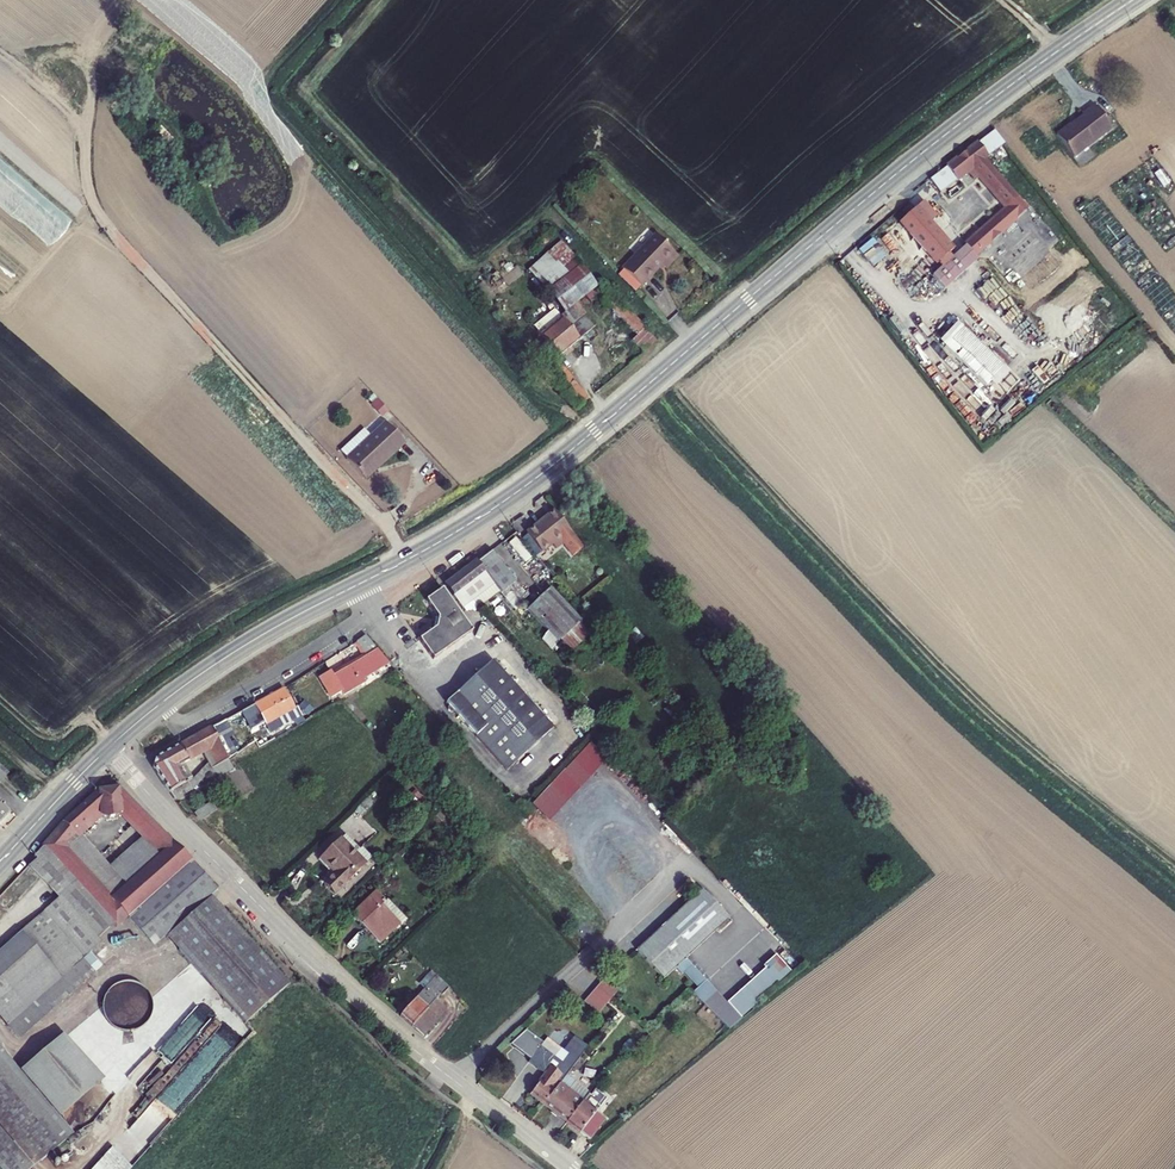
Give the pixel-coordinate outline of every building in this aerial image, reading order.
[(1072,138),(1059,146),(1075,170),(1115,143),(1099,119),(1088,127),(1089,129),(1074,139),(1072,138)] [(949,175),(952,179),(959,188),(973,177),(1004,216),(964,251),(977,265),(1016,231),(1011,225),(1014,223),(1019,228),(1026,222),(1021,216),(1023,214),(993,174),(992,176),(985,168),(990,163),(981,151),(949,175)] [(938,224),(925,208),(901,228),(936,270),(954,254),(932,229),(938,224)] [(657,245),(623,279),(641,297),(658,279),(662,275),(665,278),(667,280),(679,268),(657,245)] [(606,299),(563,247),(532,276),(566,318),(574,328),(584,319),(578,312),(587,303),(594,309),(606,299)] [(977,265),(964,251),(952,261),(964,276),(977,265)] [(655,350),(613,299),(604,307),(634,342),(624,350),(637,366),(655,350)] [(597,335),(584,319),(574,328),(566,318),(565,328),(545,344),(555,355),(548,361),(556,371),(547,378),(580,417),(590,407),(558,369),(597,335)] [(1002,376),(962,336),(944,354),(985,393),(1002,376)] [(382,479),(411,451),(395,434),(379,448),(367,459),(360,452),(348,462),(374,490),(384,481),(382,479)] [(372,439),(360,452),(367,459),(379,448),(372,439)] [(528,541),(543,560),(553,552),(557,557),(575,543),(557,520),(550,526),(548,524),(528,541)] [(535,559),(523,568),(534,583),(546,574),(535,559)] [(480,571),(503,597),(515,585),(494,560),(480,571)] [(479,618),(497,604),(503,597),(480,571),(449,596),(470,621),(479,618)] [(503,597),(497,604),(502,599),(503,601),(517,589),(515,585),(503,597)] [(465,623),(445,598),(430,611),(441,624),(438,625),(437,640),(424,650),(439,670),(478,639),(465,623)] [(570,625),(573,622),(551,599),(530,619),(560,651),(578,633),(570,625)] [(570,625),(578,633),(581,630),(573,622),(570,625)] [(338,682),(327,689),(338,707),(346,702),(348,705),(369,691),(367,688),(392,672),(370,645),(362,651),(371,666),(339,685),(338,682)] [(515,778),(560,735),(498,669),(453,712),(515,778)] [(300,715),(291,697),(260,713),(250,718),(260,736),(270,731),(270,732),(281,726),(285,734),(310,719),(306,712),(300,715)] [(281,726),(270,732),(275,739),(285,734),(281,726)] [(227,753),(236,748),(237,749),(245,744),(235,727),(218,737),(227,753)] [(201,799),(203,799),(221,777),(236,769),(227,753),(218,737),(165,767),(163,779),(184,812),(201,799)] [(227,753),(236,769),(238,768),(246,764),(237,749),(236,748),(227,753)] [(600,765),(586,752),(562,778),(576,791),(600,765)] [(236,769),(221,777),(228,783),(242,775),(238,768),(236,769)] [(199,786),(191,773),(185,776),(193,789),(199,786)] [(0,783),(0,789),(10,798),(20,788),(7,776),(0,783)] [(183,857),(167,841),(128,801),(104,804),(52,856),(65,873),(76,861),(121,912),(183,857)] [(7,836),(17,824),(0,807),(0,829),(7,836)] [(207,828),(221,818),(214,809),(200,820),(207,828)] [(344,845),(368,870),(377,862),(367,852),(364,855),(350,839),(344,845)] [(336,900),(368,870),(344,845),(323,864),(338,881),(327,891),(336,900)] [(98,962),(112,950),(109,947),(123,934),(127,938),(136,929),(162,956),(173,947),(216,907),(226,898),(202,877),(183,857),(121,912),(76,861),(65,873),(52,856),(42,866),(46,870),(38,878),(65,909),(0,968),(0,1019),(15,1036),(98,962)] [(702,893),(647,946),(674,975),(677,972),(730,922),(702,893)] [(389,949),(412,927),(383,898),(360,920),(389,949)] [(294,996),(216,907),(173,947),(250,1035),(294,996)] [(647,946),(638,955),(665,984),(674,975),(647,946)] [(726,1000),(741,1017),(792,971),(777,954),(726,1000)] [(109,976),(98,962),(15,1036),(26,1049),(109,976)] [(746,1027),(687,963),(677,972),(683,979),(686,976),(701,991),(695,997),(733,1037),(746,1027)] [(433,994),(443,983),(437,977),(427,988),(433,994)] [(431,1045),(448,1028),(442,1022),(449,1014),(444,1009),(458,997),(443,983),(433,994),(407,1023),(431,1045)] [(622,996),(608,984),(588,1008),(601,1020),(622,996)] [(442,1022),(448,1028),(456,1020),(449,1014),(442,1022)] [(548,1038),(557,1044),(562,1035),(553,1030),(548,1038)] [(63,1037),(22,1074),(62,1120),(104,1083),(63,1037)] [(579,1094),(570,1087),(578,1077),(596,1055),(583,1045),(572,1058),(578,1062),(577,1063),(570,1071),(555,1058),(530,1039),(518,1050),(538,1067),(537,1069),(553,1082),(538,1101),(574,1130),(589,1110),(575,1099),(579,1094)] [(0,1049),(0,1155),(13,1168),(34,1168),(74,1133),(62,1120),(22,1074),(0,1049)] [(561,1051),(555,1058),(570,1071),(577,1063),(561,1051)] [(579,1094),(575,1099),(589,1110),(593,1105),(579,1094)] [(574,1130),(594,1146),(611,1127),(603,1121),(603,1119),(605,1117),(600,1113),(609,1102),(600,1095),(593,1105),(589,1110),(574,1130)]
